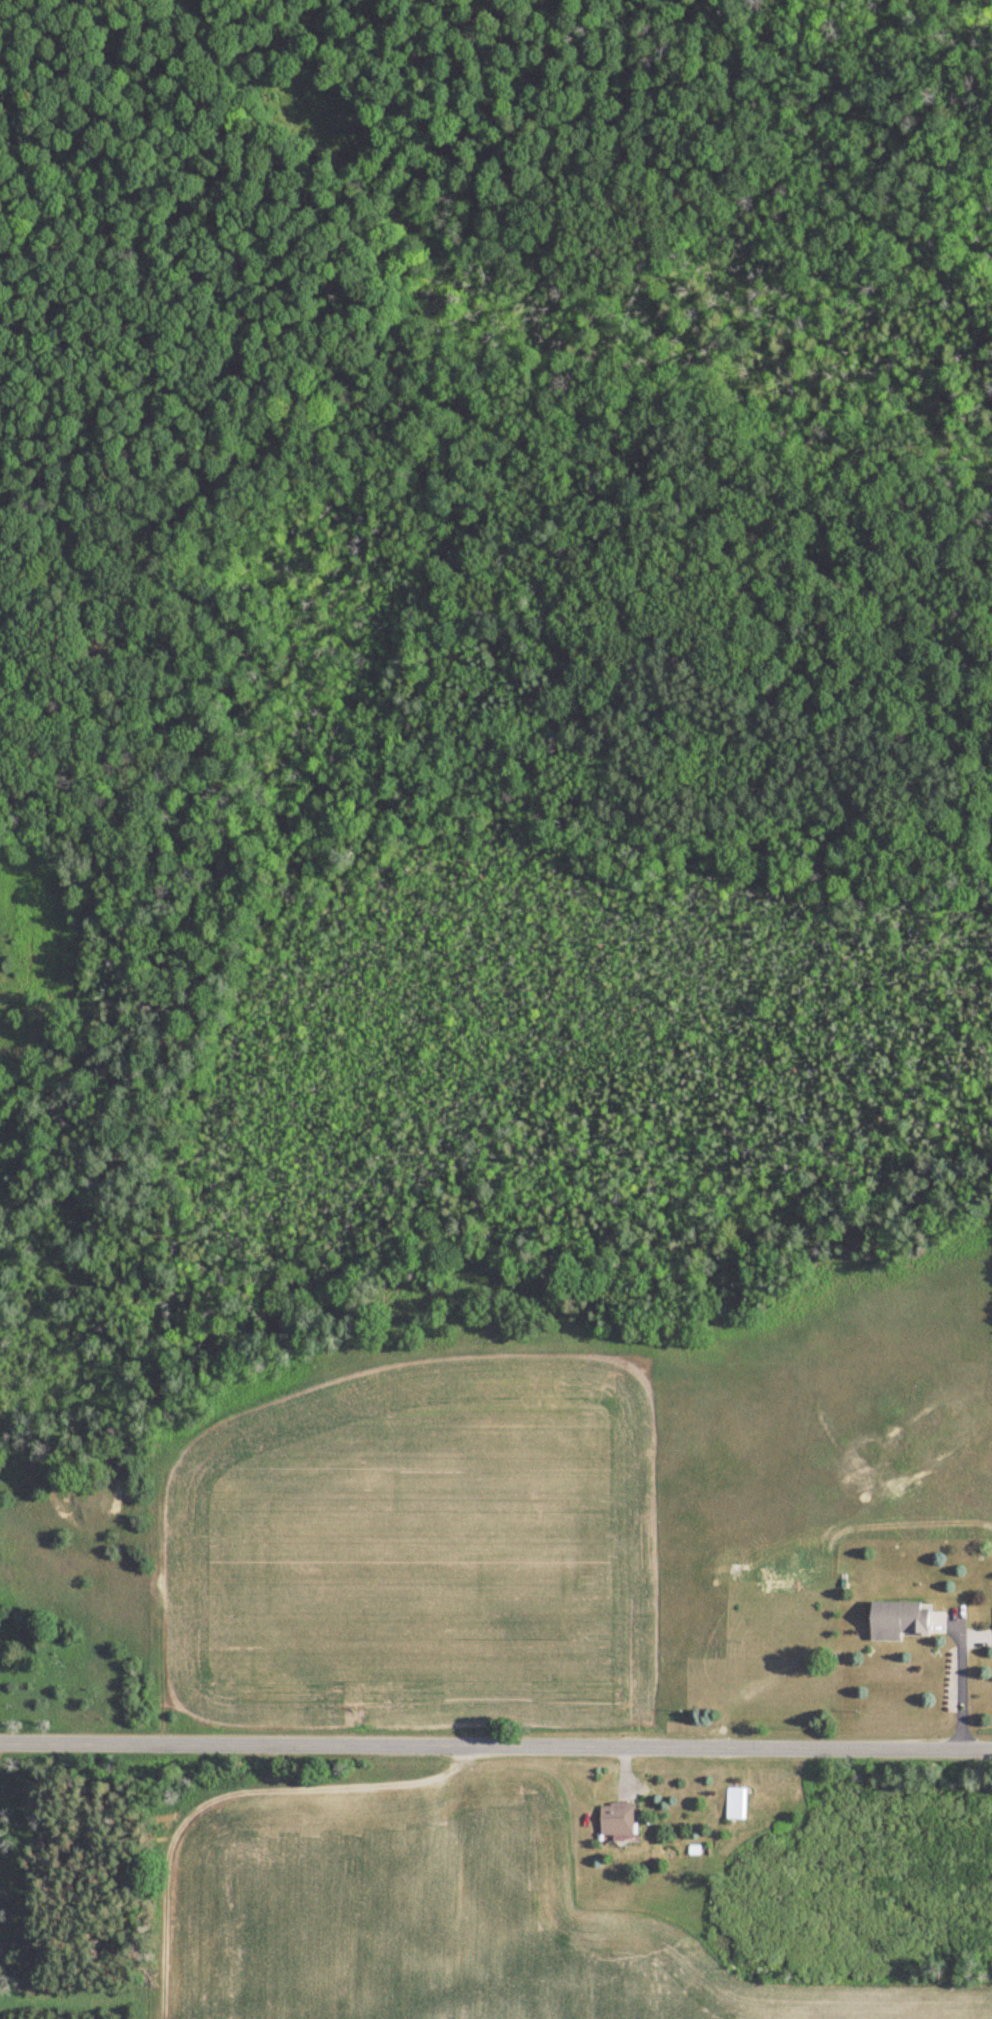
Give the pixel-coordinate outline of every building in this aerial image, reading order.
[(904,1634),(932,1634),(932,1609),(924,1609),(924,1602),(874,1602),(874,1641),(903,1641),(904,1634)] [(747,1818),(747,1788),(728,1788),(728,1818),(747,1818)] [(636,1805),(603,1805),(603,1836),(636,1836),(636,1805)]
